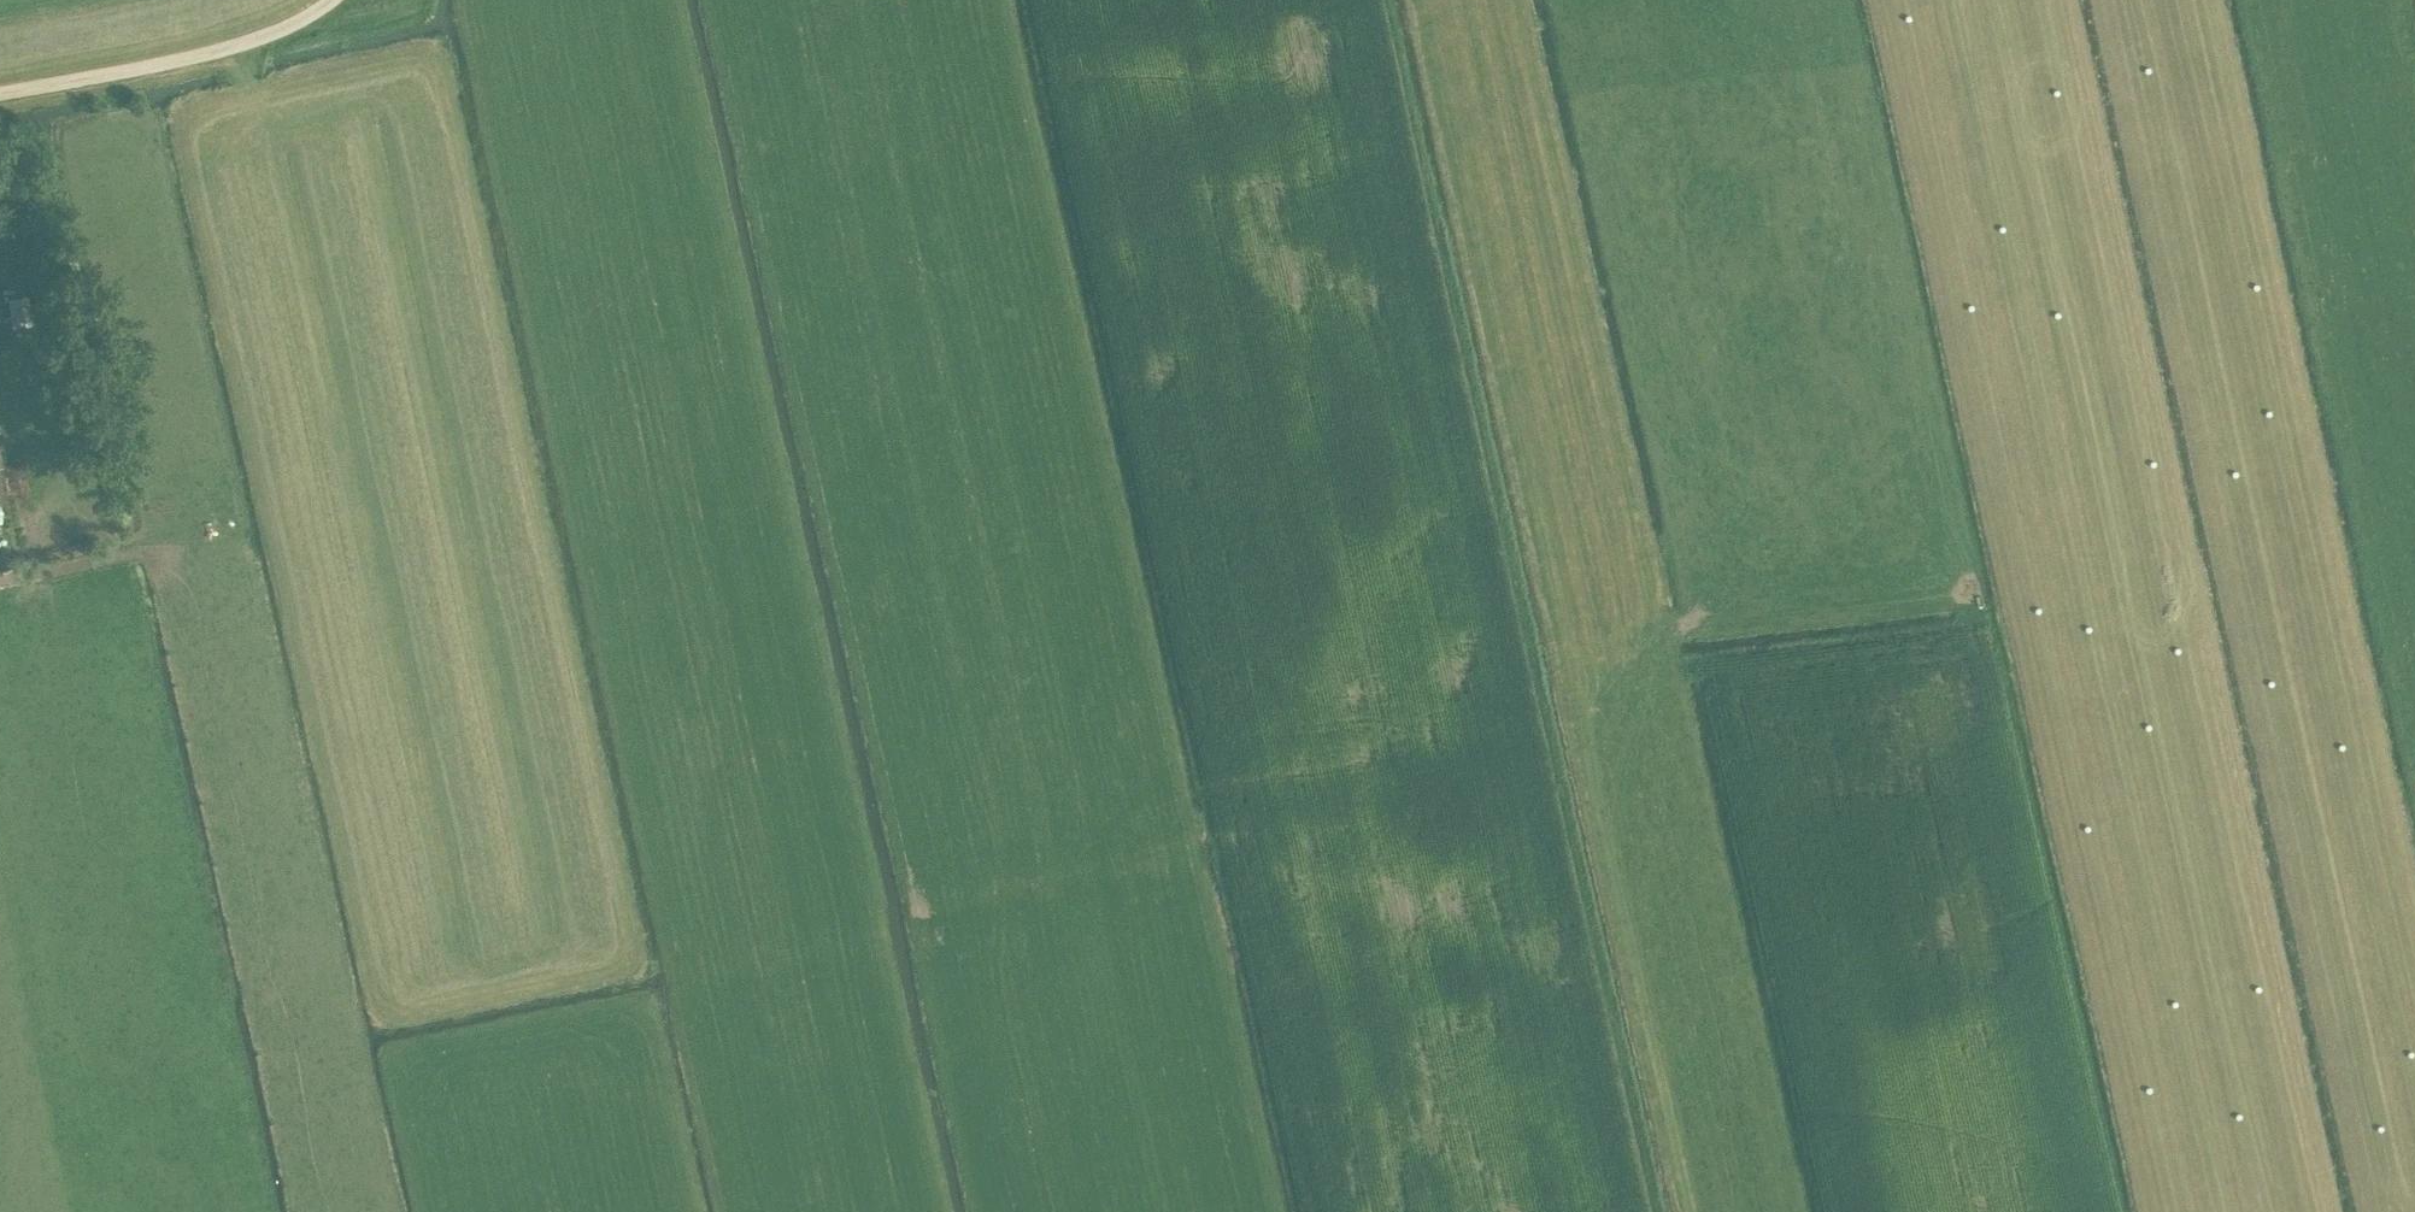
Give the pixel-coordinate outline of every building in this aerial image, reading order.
[(12,296),(15,325),(37,323),(34,293),(12,296)] [(9,468),(0,429),(0,471),(9,468)]
